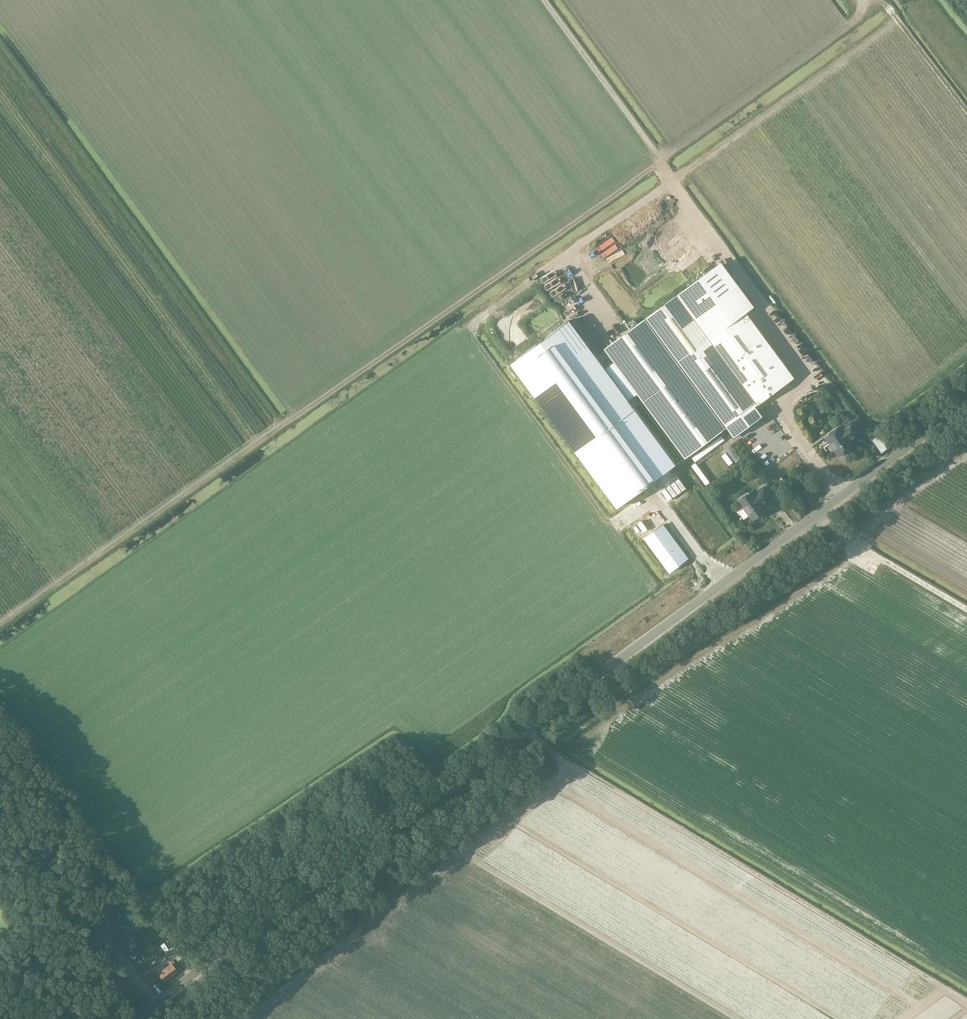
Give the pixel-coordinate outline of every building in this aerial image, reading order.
[(647,319),(605,350),(612,361),(637,394),(684,458),(726,427),(733,437),(761,416),(754,407),(761,401),(793,378),(761,334),(745,313),(753,307),(737,284),(722,264),(692,286),(647,319)] [(568,320),(511,362),(618,507),(675,465),(628,401),(637,394),(612,361),(603,368),(568,320)] [(836,429),(825,437),(839,455),(852,446),(847,439),(850,437),(851,438),(858,433),(851,422),(838,432),(836,429)] [(748,494),(738,501),(752,520),(764,511),(759,504),(762,502),(763,503),(771,497),(763,487),(750,496),(748,494)] [(640,533),(665,567),(684,554),(658,519),(640,533)] [(147,914),(142,918),(147,924),(153,920),(147,914)] [(164,950),(167,948),(173,957),(179,953),(168,937),(160,943),(164,950)] [(155,967),(158,972),(156,973),(162,981),(176,971),(175,969),(178,967),(173,962),(171,964),(170,963),(165,967),(161,961),(155,967)]
